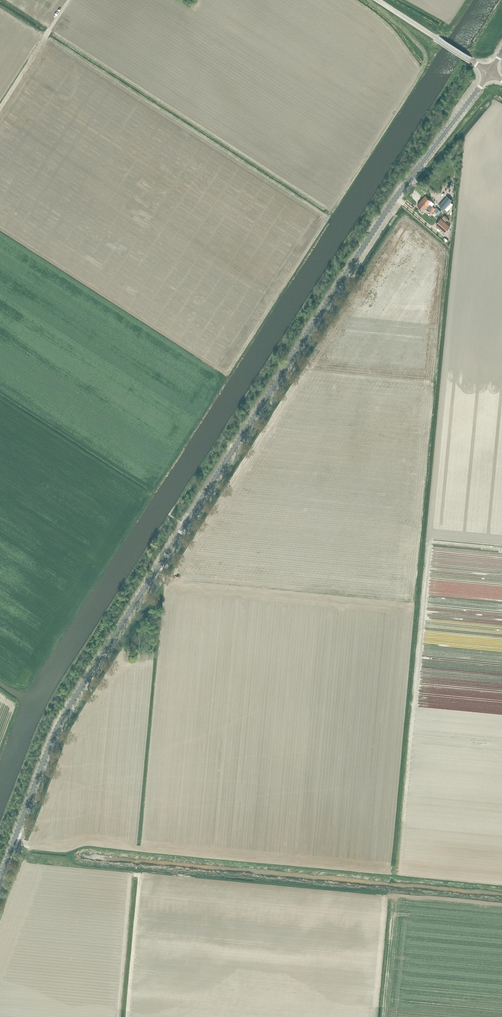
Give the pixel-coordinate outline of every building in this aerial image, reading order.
[(426,195),(422,200),(434,211),(436,209),(432,206),(434,204),(431,200),(426,195)] [(439,205),(444,210),(452,200),(448,196),(439,205)] [(422,200),(417,205),(423,210),(425,207),(426,208),(425,209),(429,211),(433,214),(435,212),(434,211),(422,200)] [(440,219),(436,225),(445,233),(450,227),(440,219)]
